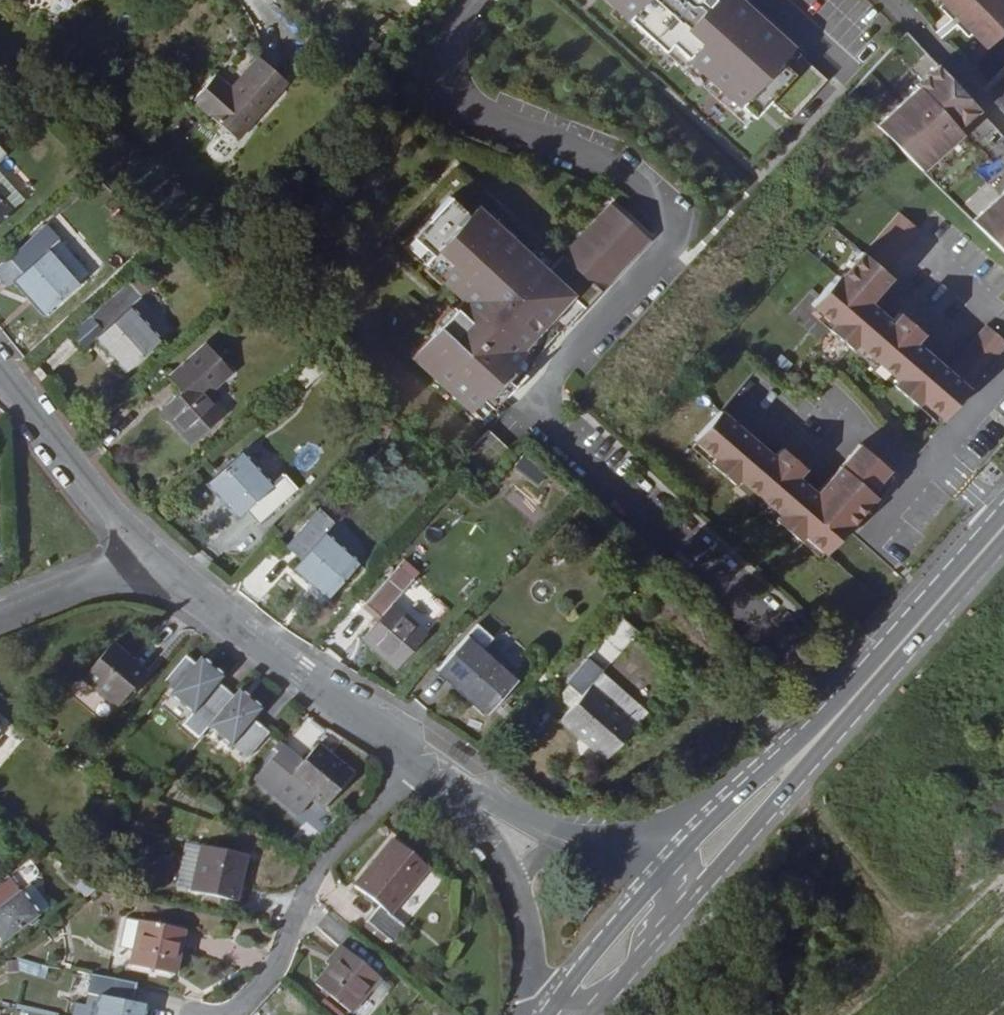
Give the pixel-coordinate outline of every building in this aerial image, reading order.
[(745,123),(768,98),(789,117),(825,79),(739,0),(611,0),(745,123)] [(984,45),(1003,26),(1003,0),(941,0),(984,45)] [(234,128),(284,71),(255,45),(227,77),(211,64),(189,89),(234,128)] [(928,74),(875,126),(920,173),(959,136),(955,131),(969,118),(928,74)] [(987,94),(1003,110),(1003,77),(987,94)] [(468,207),(443,184),(406,224),(425,242),(417,250),(444,275),(449,269),(461,280),(427,316),(434,323),(415,342),(479,402),(531,347),(528,345),(555,316),(558,318),(642,228),(604,192),(540,261),(475,200),(468,207)] [(972,220),(1003,253),(1003,189),(972,220)] [(39,212),(3,245),(17,260),(10,266),(39,299),(72,269),(42,236),(52,227),(39,212)] [(1003,347),(1003,339),(987,324),(949,367),(915,338),(923,330),(899,309),(892,317),(870,299),(890,276),(884,270),(919,230),(898,212),(842,276),(839,274),(813,305),(834,323),(829,329),(851,349),(857,343),(898,379),(893,384),(916,404),(921,399),(943,418),(1003,347)] [(10,266),(17,260),(3,245),(0,248),(0,270),(3,273),(10,266)] [(120,268),(84,300),(98,317),(91,322),(120,355),(153,326),(123,292),(134,283),(120,268)] [(79,332),(91,322),(98,317),(84,300),(66,317),(79,332)] [(214,344),(199,327),(162,361),(177,377),(157,395),(187,428),(220,398),(191,364),(214,344)] [(764,440),(710,393),(686,422),(707,441),(702,446),(725,466),(730,461),(771,497),(766,502),(789,522),(793,517),(814,534),(870,470),(865,465),(883,445),(854,419),(835,442),(842,448),(817,476),(823,481),(818,486),(787,459),(801,442),(778,422),(764,440)] [(487,450),(506,432),(486,413),(467,432),(487,450)] [(293,474),(280,459),(268,470),(237,437),(204,468),(235,500),(243,493),(257,508),(293,474)] [(534,485),(545,474),(524,454),(513,465),(534,485)] [(330,506),(314,492),(282,530),(298,543),(290,551),(325,580),(353,547),(320,517),(330,506)] [(409,562),(393,550),(361,587),(376,600),(359,620),(393,649),(422,616),(388,587),(409,562)] [(442,641),(458,655),(450,665),(482,693),(511,660),(477,631),(490,617),(474,603),(442,641)] [(143,656),(110,628),(82,663),(115,690),(143,656)] [(631,706),(585,668),(598,652),(584,640),(563,664),(565,665),(558,675),(559,684),(566,690),(556,701),(601,740),(631,706)] [(191,695),(181,707),(197,720),(207,709),(231,679),(215,667),(219,662),(196,644),(193,648),(183,641),(163,665),(172,672),(168,677),(191,695)] [(434,651),(450,665),(458,655),(442,641),(434,651)] [(231,679),(207,709),(245,740),(265,716),(249,704),(257,694),(235,675),(231,679)] [(294,750),(280,738),(260,762),(274,774),(285,762),(319,790),(347,757),(314,728),(294,750)] [(255,758),(260,762),(280,738),(274,733),(255,758)] [(376,890),(364,904),(388,925),(400,910),(385,897),(423,851),(389,823),(351,868),(376,890)] [(174,872),(189,875),(198,833),(183,830),(174,872)] [(241,841),(198,833),(189,875),(233,885),(241,841)] [(34,900),(17,877),(5,861),(0,865),(0,926),(34,900)] [(28,868),(17,877),(34,900),(46,892),(28,868)] [(383,930),(388,925),(364,904),(360,909),(383,930)] [(171,958),(180,916),(137,907),(129,949),(171,958)] [(329,948),(341,932),(336,928),(324,943),(329,948)] [(348,995),(376,960),(341,932),(329,948),(315,966),(348,995)] [(20,959),(17,971),(44,979),(48,966),(20,959)] [(90,959),(79,1009),(92,1012),(107,1014),(137,1014),(142,992),(129,989),(134,968),(90,959)]
